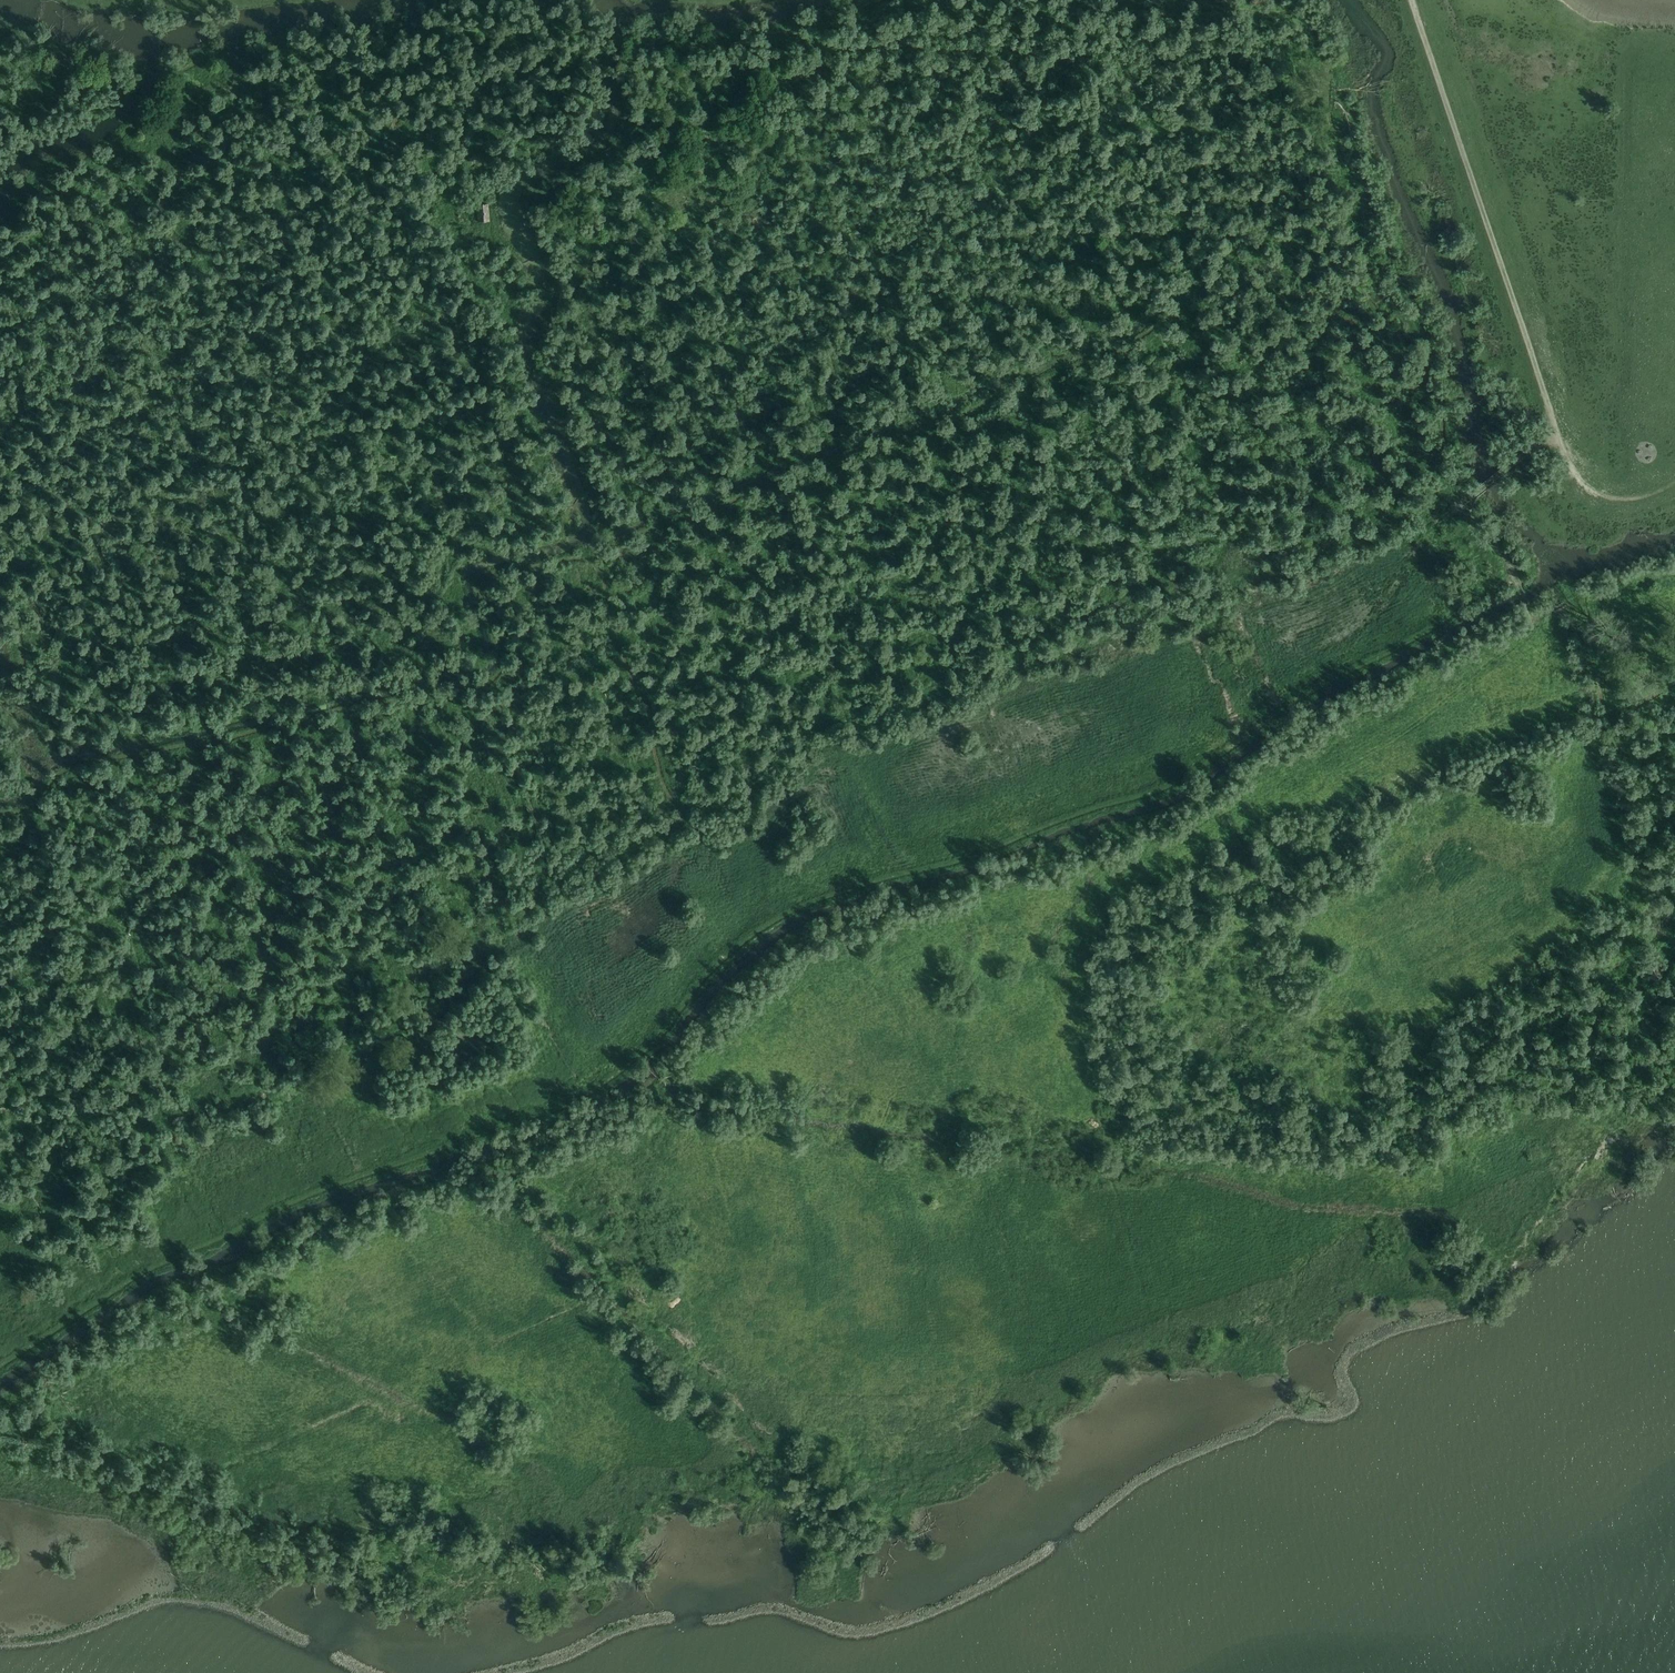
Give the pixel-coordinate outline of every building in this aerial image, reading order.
[(489,221),(488,203),(477,203),(478,221),(489,221)] [(1645,967),(1654,980),(1664,973),(1663,972),(1666,970),(1663,966),(1661,967),(1656,960),(1645,967)]
